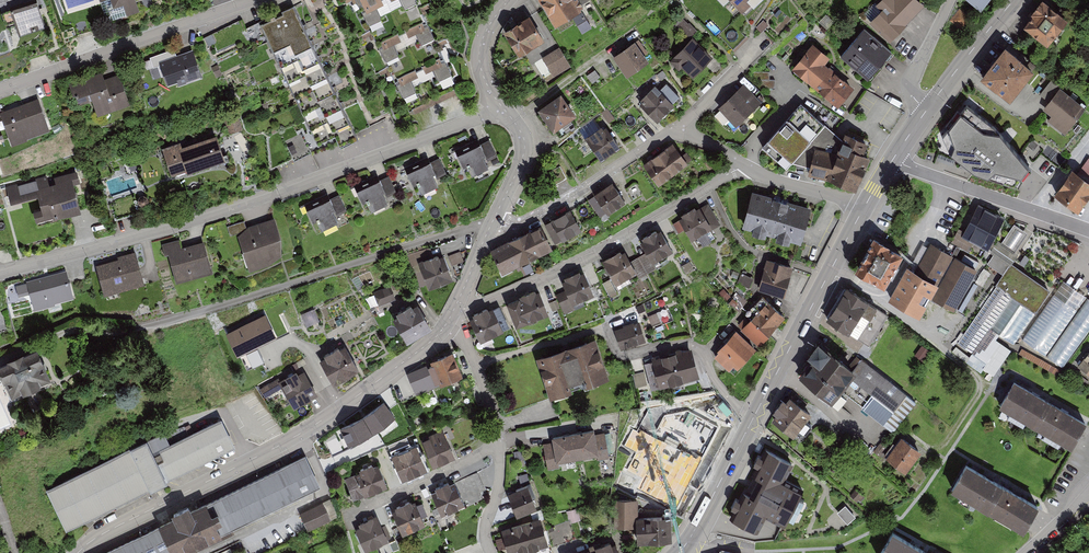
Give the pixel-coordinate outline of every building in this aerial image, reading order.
[(10,7),(19,33),(46,24),(37,0),(32,0),(10,7)] [(105,16),(111,18),(140,8),(137,0),(100,0),(105,16)] [(411,117),(459,94),(414,0),(355,0),(411,117)] [(552,26),(580,11),(574,0),(537,0),(552,26)] [(743,10),(751,1),(750,0),(733,0),(743,10)] [(869,21),(889,41),(923,6),(916,0),(881,0),(876,5),(880,9),(869,21)] [(990,0),(969,0),(982,10),(990,0)] [(282,10),(283,13),(260,24),(318,144),(335,136),(339,144),(357,136),(294,4),(282,10)] [(1026,27),(1047,43),(1063,22),(1041,6),(1026,27)] [(530,17),(501,32),(514,56),(542,41),(530,17)] [(864,26),(841,55),(868,76),(891,48),(864,26)] [(693,38),(670,61),(677,69),(680,66),(691,77),(712,57),(693,38)] [(613,55),(627,74),(648,59),(635,40),(613,55)] [(1034,64),(1005,42),(980,74),(1010,96),(1034,64)] [(812,44),(791,69),(837,108),(852,89),(824,65),(829,59),(812,44)] [(543,57),(554,74),(571,64),(559,46),(543,57)] [(174,48),(150,56),(153,66),(158,65),(162,75),(166,74),(168,80),(178,77),(180,80),(198,74),(191,51),(177,56),(174,48)] [(536,63),(544,77),(551,73),(543,59),(536,63)] [(105,78),(102,71),(69,83),(72,93),(75,92),(79,104),(93,99),(98,113),(130,102),(120,73),(105,78)] [(730,118),(736,124),(760,100),(743,82),(718,106),(721,108),(730,118)] [(657,120),(674,103),(655,83),(640,98),(642,100),(640,102),(657,120)] [(1085,105),(1060,86),(1043,108),(1051,114),(1047,120),(1064,133),(1085,105)] [(538,108),(553,129),(577,112),(561,91),(538,108)] [(1,110),(0,111),(1,115),(12,144),(28,138),(27,136),(49,128),(39,97),(1,110)] [(997,121),(966,98),(943,129),(951,146),(975,164),(1014,178),(1028,159),(997,121)] [(796,107),(762,148),(784,169),(789,163),(808,167),(807,175),(826,180),(855,191),(869,158),(865,156),(870,142),(843,133),(840,138),(822,123),(818,128),(796,107)] [(730,118),(721,108),(714,114),(723,124),(730,118)] [(223,115),(230,133),(243,128),(236,110),(223,115)] [(587,134),(588,135),(585,137),(601,159),(607,155),(606,153),(614,148),(615,149),(621,145),(606,124),(603,127),(602,124),(587,134)] [(181,140),(162,146),(172,174),(187,168),(188,171),(226,158),(216,132),(182,145),(181,140)] [(489,139),(481,143),(487,154),(489,159),(497,155),(489,139)] [(673,141),(643,163),(658,184),(688,162),(673,141)] [(290,142),(289,148),(304,151),(305,145),(290,142)] [(481,143),(457,154),(464,168),(467,166),(472,176),(489,168),(483,156),(487,154),(481,143)] [(1050,146),(1044,152),(1059,165),(1065,159),(1050,146)] [(439,157),(431,161),(436,172),(439,177),(447,173),(439,157)] [(431,161),(407,172),(414,186),(417,184),(422,194),(439,186),(433,174),(436,172),(431,161)] [(47,175),(6,187),(11,202),(37,194),(41,207),(33,209),(37,222),(81,209),(74,183),(80,181),(77,169),(54,175),(55,181),(50,183),(47,175)] [(1071,170),(1055,194),(1078,210),(1088,194),(1088,182),(1071,170)] [(389,174),(380,178),(386,190),(388,194),(397,190),(389,174)] [(380,178),(356,190),(363,203),(367,201),(371,211),(388,203),(382,191),(386,190),(380,178)] [(612,184),(589,200),(600,215),(605,212),(606,214),(625,201),(612,184)] [(800,241),(811,206),(752,189),(742,225),(753,228),(752,231),(765,235),(766,232),(777,235),(776,238),(789,242),(790,238),(800,241)] [(339,193),(331,197),(336,209),(338,214),(347,210),(339,193)] [(331,197),(307,209),(313,222),(317,221),(322,230),(338,222),(333,211),(336,209),(331,197)] [(964,230),(958,228),(952,241),(968,248),(971,241),(989,250),(1004,217),(976,204),(964,230)] [(701,208),(672,224),(678,233),(684,230),(690,241),(713,228),(701,208)] [(569,211),(544,225),(555,245),(581,231),(569,211)] [(281,237),(274,217),(247,226),(246,227),(242,231),(238,234),(250,269),(269,262),(281,253),(281,237)] [(246,227),(244,220),(227,226),(230,235),(242,231),(246,227)] [(1027,234),(1013,224),(1001,243),(998,241),(990,253),(993,255),(987,264),(1002,274),(952,349),(991,375),(1049,287),(1009,261),(1027,234)] [(661,228),(657,230),(656,228),(641,236),(643,239),(640,240),(646,251),(652,261),(673,249),(661,228)] [(538,229),(491,251),(501,273),(548,251),(538,229)] [(855,267),(885,283),(903,249),(874,233),(855,267)] [(180,239),(162,243),(165,253),(168,252),(176,281),(212,271),(204,240),(182,246),(180,239)] [(916,270),(906,265),(888,299),(921,316),(931,297),(953,308),(975,267),(931,243),(916,270)] [(602,260),(616,283),(636,271),(637,271),(631,260),(624,250),(622,251),(620,249),(602,260)] [(118,258),(96,264),(104,294),(145,283),(136,250),(117,256),(118,258)] [(631,260),(637,271),(636,271),(639,277),(656,267),(652,261),(646,251),(631,260)] [(438,253),(419,261),(429,287),(453,277),(444,254),(439,255),(438,253)] [(767,258),(758,289),(784,296),(792,265),(767,258)] [(27,282),(16,285),(19,296),(30,293),(34,308),(55,302),(55,301),(73,296),(67,270),(26,281),(27,282)] [(564,288),(555,291),(563,312),(584,305),(582,299),(593,295),(585,272),(561,281),(564,288)] [(1063,281),(1022,341),(1063,369),(1088,332),(1088,299),(1063,281)] [(389,285),(373,292),(379,305),(397,298),(393,289),(391,290),(389,285)] [(888,315),(844,288),(825,319),(869,346),(888,315)] [(539,291),(506,303),(515,326),(547,313),(539,291)] [(736,330),(713,355),(733,373),(784,317),(766,301),(738,332),(736,330)] [(398,314),(393,317),(407,341),(432,326),(418,302),(413,305),(411,302),(396,311),(398,314)] [(499,305),(469,319),(479,340),(503,329),(501,324),(506,322),(499,305)] [(237,354),(278,336),(267,312),(226,330),(237,354)] [(615,329),(621,348),(646,339),(639,320),(615,329)] [(855,366),(819,338),(805,355),(811,359),(798,376),(830,402),(841,388),(883,422),(906,393),(861,357),(855,366)] [(594,339),(535,358),(547,396),(566,390),(564,381),(581,376),(584,384),(606,378),(594,339)] [(325,356),(319,359),(333,383),(359,367),(345,344),(340,347),(339,345),(324,354),(325,356)] [(0,362),(0,368),(12,393),(51,376),(37,345),(0,362)] [(692,347),(663,355),(670,383),(700,375),(692,347)] [(453,350),(430,360),(440,383),(463,373),(453,350)] [(1077,367),(1088,376),(1088,351),(1077,367)] [(644,360),(651,388),(670,383),(663,355),(644,360)] [(427,361),(405,371),(413,390),(435,381),(427,361)] [(296,370),(285,376),(287,379),(281,383),(294,406),(318,393),(305,370),(298,373),(296,370)] [(999,406),(1035,427),(1051,400),(1014,379),(999,406)] [(773,418),(794,434),(812,411),(791,395),(787,400),(783,397),(773,410),(777,413),(773,418)] [(1087,420),(1051,400),(1035,427),(1072,447),(1087,420)] [(394,421),(384,404),(339,431),(349,448),(394,421)] [(147,438),(46,488),(66,528),(235,444),(222,417),(170,443),(164,431),(148,439),(147,438)] [(443,429),(421,439),(433,466),(455,456),(443,429)] [(552,443),(543,444),(547,467),(558,465),(557,460),(597,454),(598,460),(608,458),(608,456),(613,455),(610,431),(594,433),(594,430),(551,437),(552,443)] [(902,434),(886,456),(906,471),(922,449),(902,434)] [(417,443),(391,454),(402,479),(428,468),(417,443)] [(746,493),(733,516),(755,528),(764,511),(784,522),(787,516),(793,519),(804,497),(798,494),(801,488),(781,478),(791,460),(769,448),(756,472),(765,477),(754,497),(746,493)] [(319,486),(305,457),(190,512),(188,508),(180,512),(174,515),(176,519),(106,552),(180,552),(319,486)] [(360,471),(344,477),(353,499),(388,485),(379,463),(374,465),(373,462),(359,468),(360,471)] [(951,489),(987,509),(1003,483),(966,462),(951,489)] [(477,471),(455,482),(455,483),(464,500),(468,498),(470,503),(482,497),(480,491),(486,488),(477,471)] [(436,490),(431,492),(442,513),(465,502),(464,500),(455,483),(451,485),(448,480),(435,487),(436,490)] [(1039,504),(1003,483),(987,509),(1024,530),(1039,504)] [(528,487),(507,495),(515,516),(536,508),(528,487)] [(396,509),(392,510),(402,533),(425,523),(415,500),(412,502),(411,499),(394,506),(396,509)] [(637,500),(613,500),(613,526),(636,526),(636,541),(672,541),(672,513),(662,513),(662,517),(637,517),(637,500)] [(323,502),(300,513),(308,529),(331,518),(323,502)] [(359,525),(355,526),(366,549),(388,539),(377,514),(358,523),(359,525)] [(502,530),(508,552),(518,552),(547,546),(540,520),(502,530)] [(929,551),(893,530),(880,552),(928,552),(929,551)] [(615,544),(612,545),(612,542),(593,548),(595,552),(594,552),(618,552),(615,544)]
